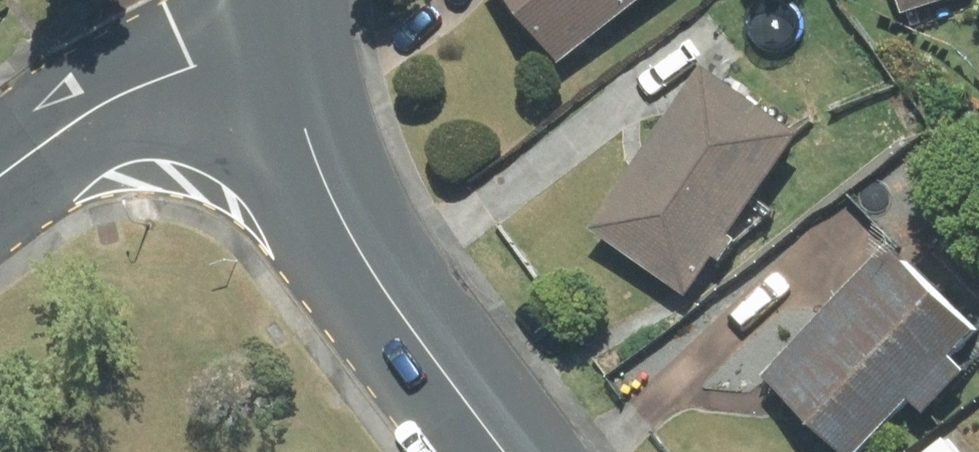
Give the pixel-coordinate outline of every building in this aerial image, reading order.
[(554,70),(649,0),(502,0),(554,70)] [(901,19),(961,0),(895,0),(901,19)] [(797,139),(694,79),(587,234),(685,301),(797,139)] [(883,252),(757,386),(828,451),(864,451),(906,408),(922,423),(963,380),(946,365),(976,334),(883,252)] [(941,441),(928,451),(950,451),(941,441)]
